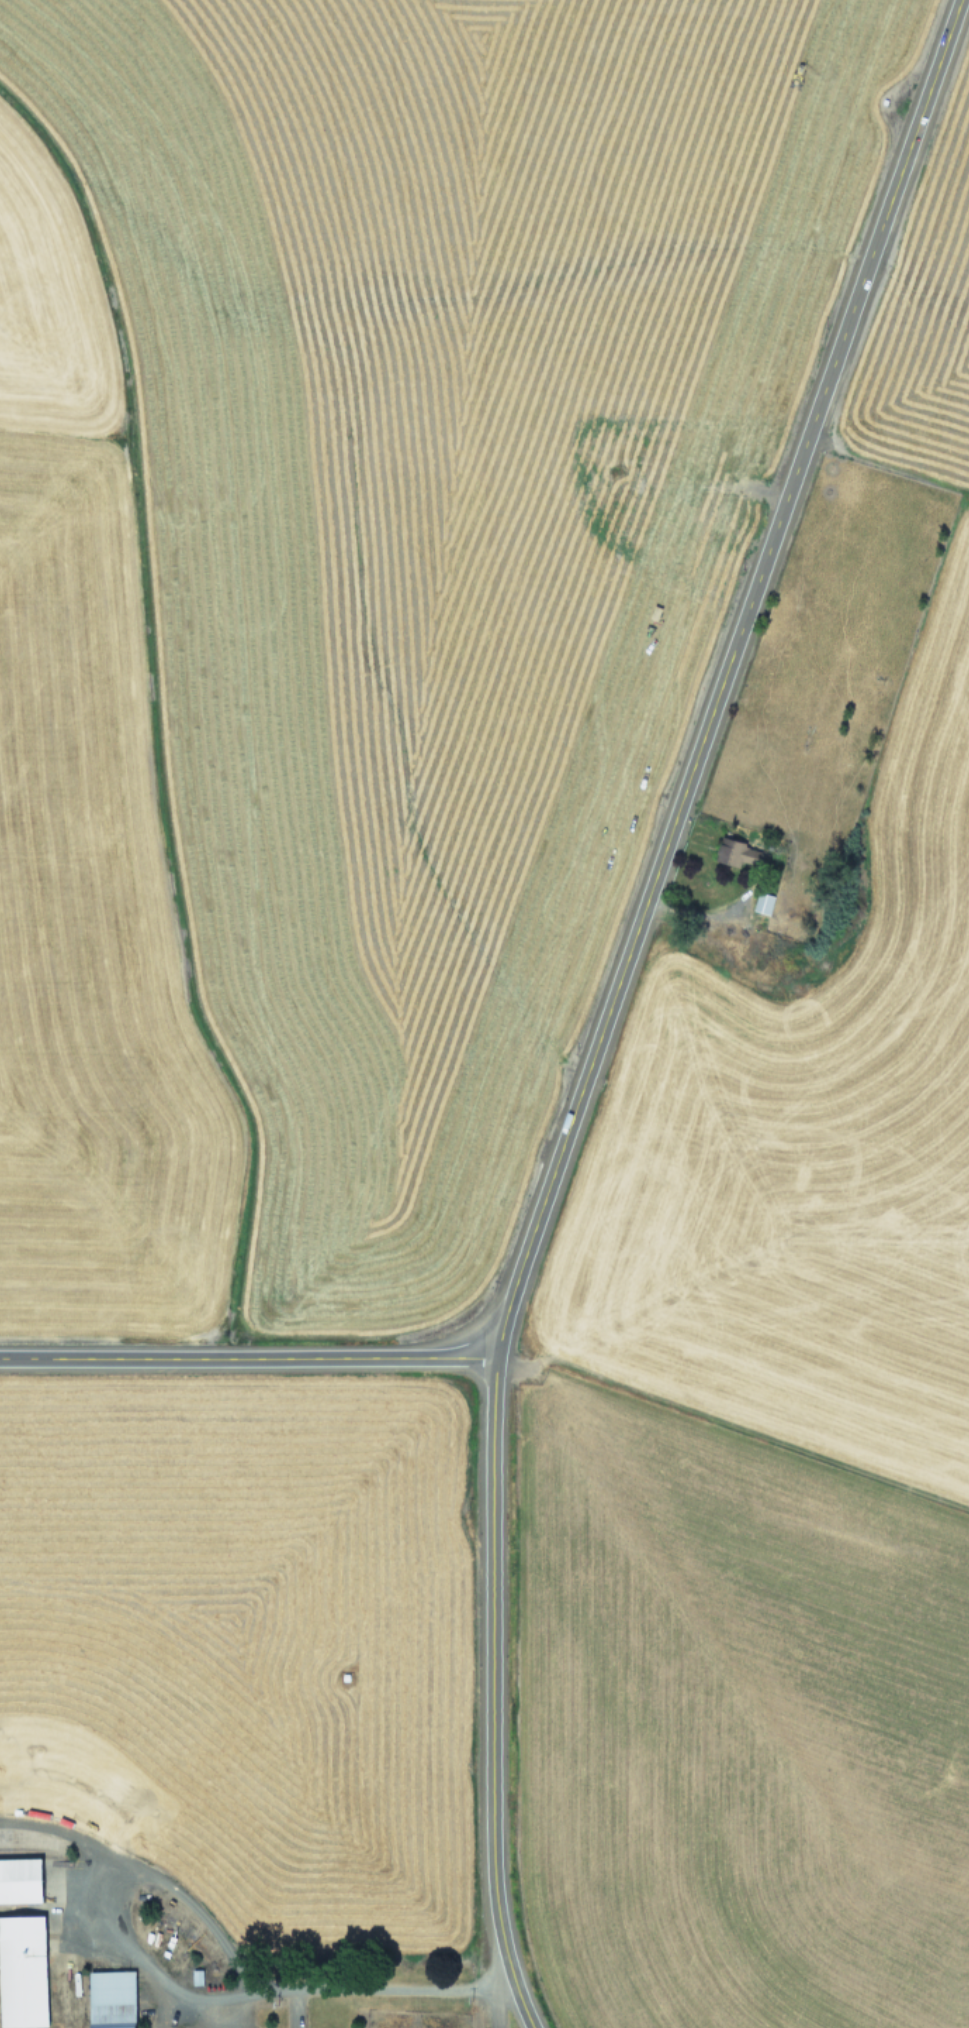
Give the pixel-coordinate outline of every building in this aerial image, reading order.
[(45,1916),(0,1917),(0,1989),(1,2027),(47,2027),(45,1916)] [(91,2027),(136,2027),(134,1970),(89,1972),(91,2027)]
